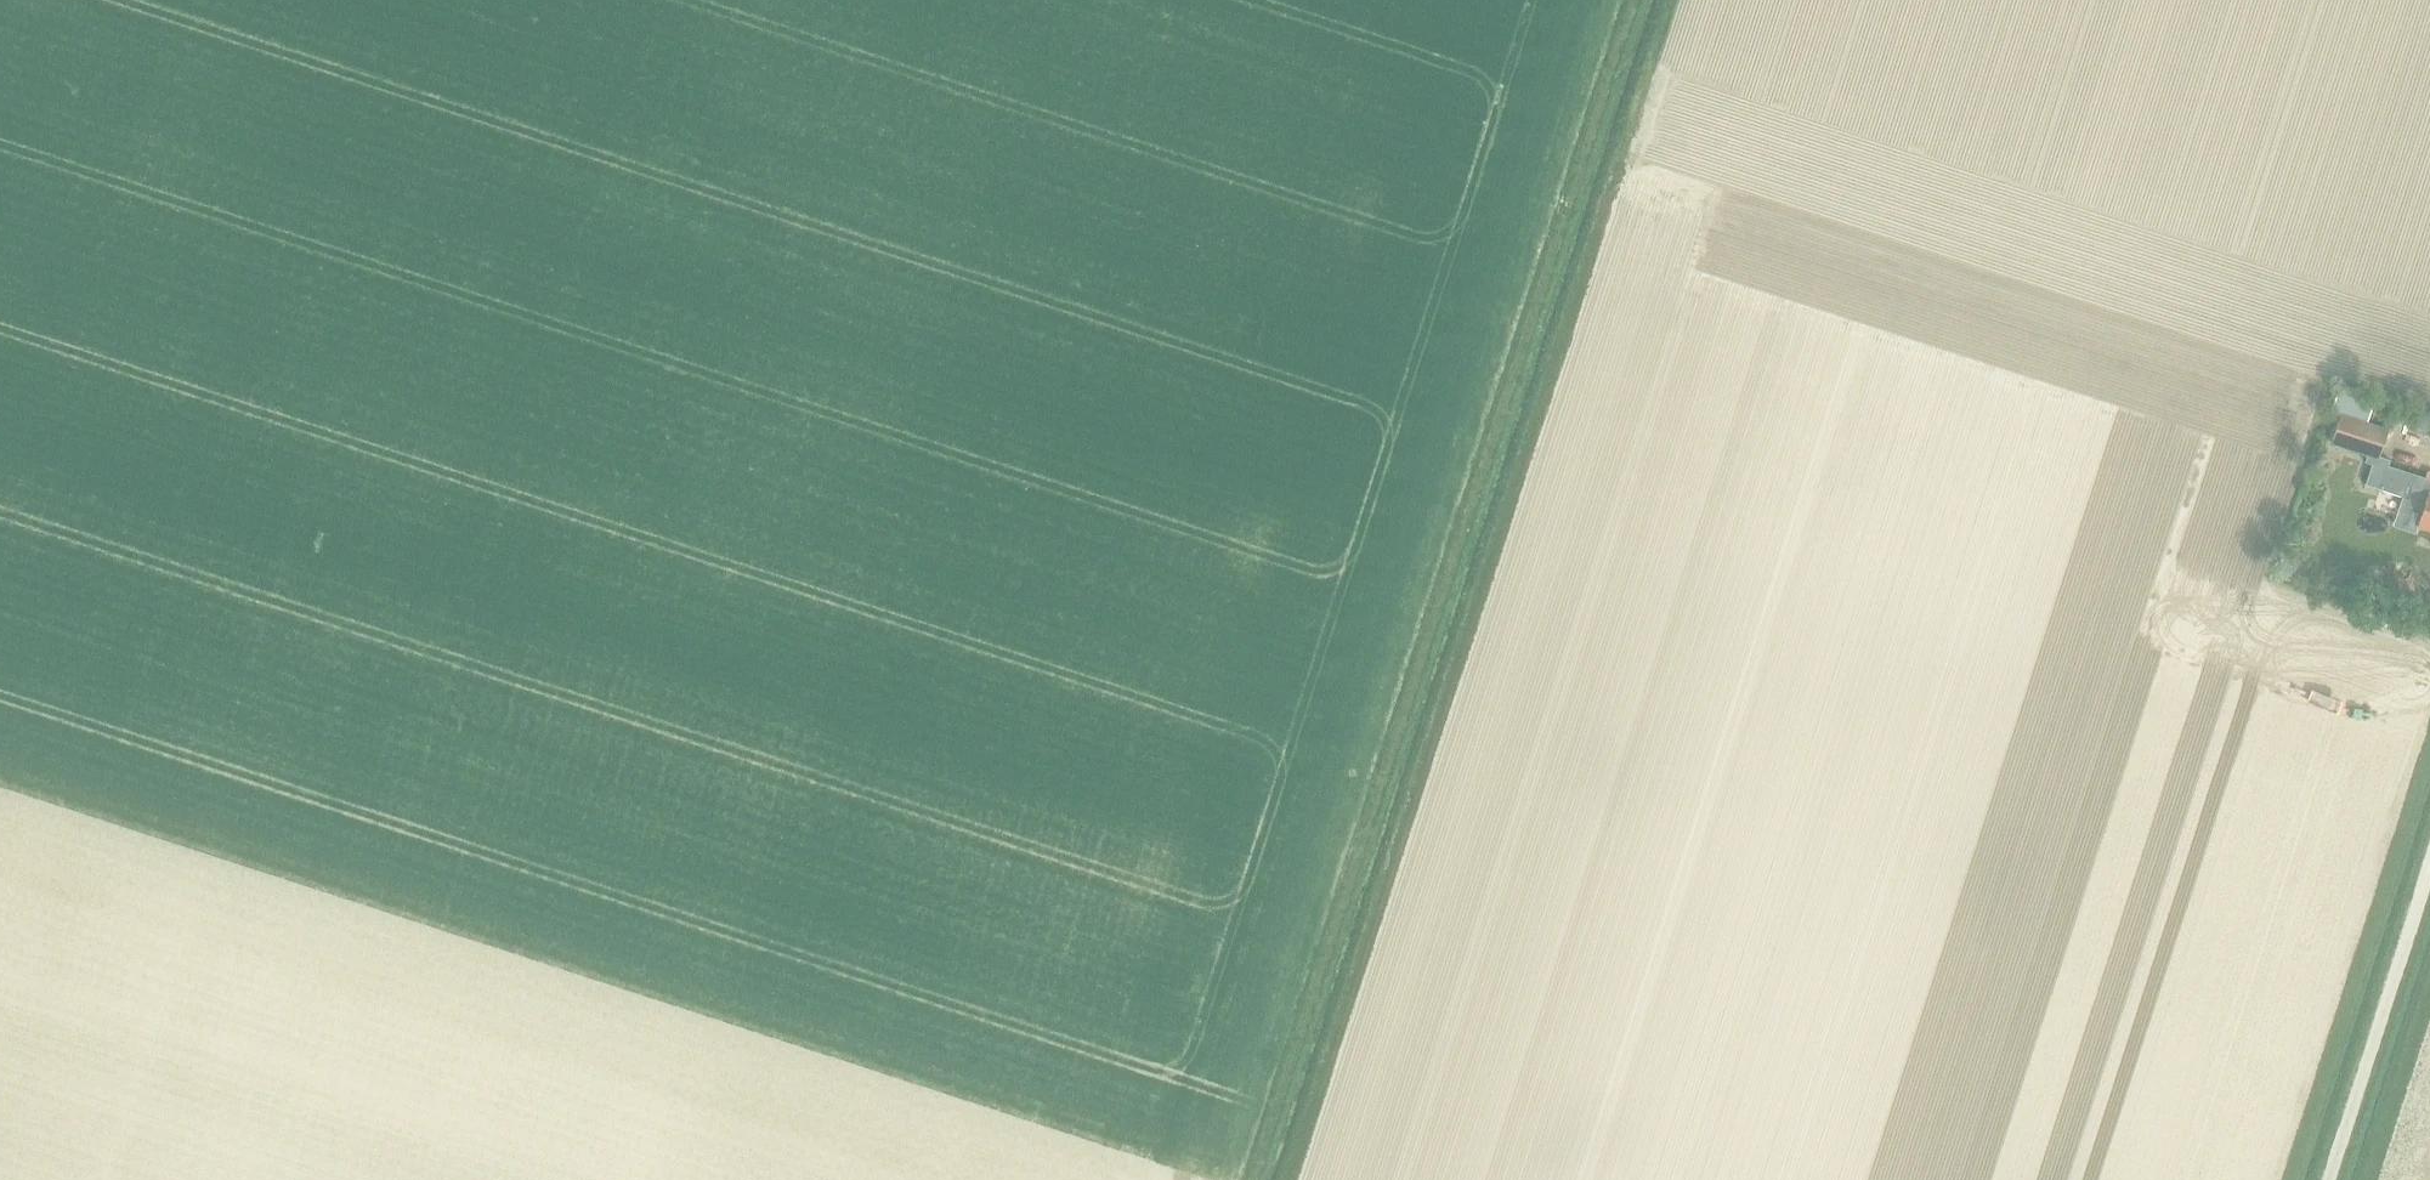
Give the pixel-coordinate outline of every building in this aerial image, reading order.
[(2336,393),(2330,411),(2339,415),(2365,423),(2371,405),(2336,393)] [(2410,425),(2426,430),(2429,418),(2429,415),(2415,410),(2410,425)] [(2330,442),(2378,458),(2387,430),(2365,423),(2339,415),(2330,442)] [(2429,529),(2429,495),(2428,495),(2429,487),(2429,480),(2384,465),(2377,489),(2406,498),(2404,504),(2421,509),(2416,525),(2429,529)]
